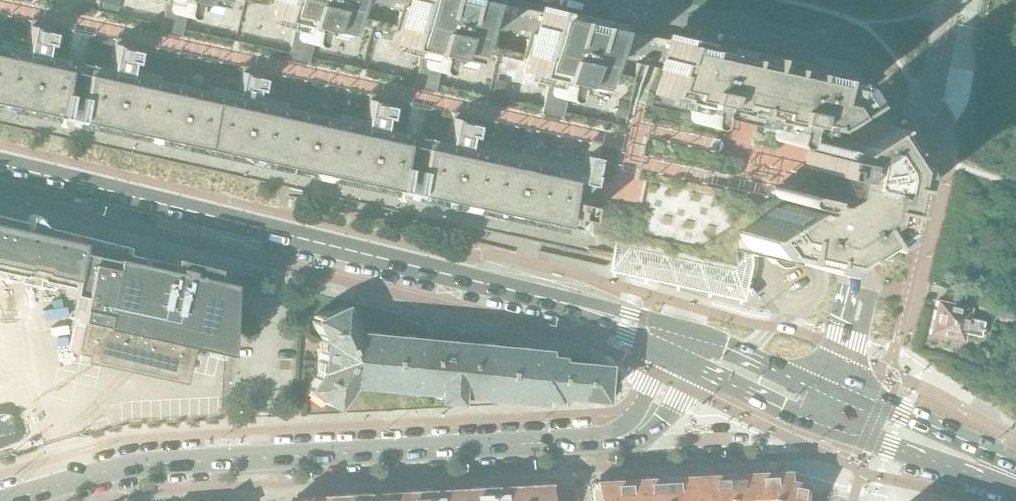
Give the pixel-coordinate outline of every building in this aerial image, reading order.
[(235,51),(179,38),(180,34),(176,34),(175,37),(170,36),(165,35),(166,31),(162,30),(161,34),(102,22),(106,0),(30,0),(29,4),(6,0),(0,0),(0,46),(2,47),(3,43),(24,47),(23,51),(28,52),(29,49),(46,52),(45,56),(65,60),(54,117),(55,118),(57,118),(58,117),(58,116),(68,118),(68,120),(70,121),(72,121),(72,120),(77,121),(88,65),(106,69),(108,66),(133,71),(131,74),(137,75),(138,72),(154,76),(154,79),(218,94),(218,90),(235,94),(234,97),(239,98),(240,95),(260,98),(259,102),(263,104),(265,100),(281,103),(280,107),(342,121),(343,117),(363,122),(363,125),(367,126),(368,123),(385,127),(385,131),(405,134),(393,191),(395,192),(397,190),(406,192),(407,194),(408,195),(410,195),(411,194),(417,195),(429,140),(448,144),(449,140),(472,145),(471,149),(477,150),(478,147),(510,154),(510,158),(539,164),(540,160),(572,167),(572,172),(595,177),(584,232),(590,233),(589,236),(630,245),(638,209),(679,183),(681,182),(724,192),(720,211),(722,212),(722,216),(723,220),(724,224),(727,230),(728,232),(731,235),(734,238),(738,240),(741,242),(745,244),(748,245),(751,249),(767,253),(770,256),(775,262),(778,266),(782,268),(786,268),(789,268),(794,266),(797,262),(798,260),(798,259),(800,253),(793,242),(792,242),(781,224),(770,221),(773,205),(782,207),(783,207),(789,209),(796,218),(807,211),(808,211),(816,224),(837,210),(832,200),(839,172),(824,151),(842,133),(838,128),(841,126),(840,125),(818,139),(814,133),(836,118),(836,117),(832,120),(830,115),(818,125),(793,120),(792,126),(789,126),(787,137),(786,138),(786,139),(785,140),(784,141),(782,141),(781,142),(779,142),(778,141),(777,140),(776,139),(775,137),(775,135),(778,122),(741,115),(705,107),(703,121),(702,122),(700,124),(698,124),(695,124),(693,123),(692,122),(691,119),(691,117),(693,105),(657,97),(662,70),(644,66),(640,80),(629,77),(628,82),(617,134),(562,122),(563,118),(559,118),(557,121),(552,121),(547,120),(548,116),(544,115),(543,118),(488,106),(436,95),(436,91),(431,90),(430,94),(426,93),(421,92),(422,88),(418,87),(417,91),(361,79),(306,67),(307,63),(303,62),(302,66),(298,64),(294,63),(294,60),(290,59),(289,63),(235,51)] [(177,0),(106,0),(102,22),(161,34),(162,30),(166,31),(165,35),(170,36),(177,0)] [(246,0),(177,0),(170,36),(175,37),(176,34),(180,34),(179,38),(235,51),(246,0)] [(311,0),(246,0),(235,51),(289,63),(290,59),(294,60),(294,63),(298,64),(311,0)] [(377,0),(311,0),(298,64),(302,66),(303,62),(307,63),(306,67),(361,79),(377,0)] [(444,0),(377,0),(361,79),(417,91),(418,87),(422,88),(421,92),(426,93),(444,0)] [(509,5),(485,0),(444,0),(426,93),(430,94),(431,90),(436,91),(436,95),(488,106),(509,5)] [(552,121),(574,19),(562,17),(563,11),(540,6),(539,12),(509,5),(488,106),(543,118),(544,115),(548,116),(547,120),(552,121)] [(617,134),(628,82),(629,77),(640,80),(644,66),(662,70),(668,40),(665,39),(663,47),(648,43),(649,41),(640,39),(640,42),(624,38),(626,31),(604,26),(606,20),(582,15),(581,21),(574,19),(552,121),(557,121),(559,118),(563,118),(562,122),(617,134)] [(695,124),(711,49),(689,44),(690,38),(667,33),(665,39),(668,40),(662,70),(657,97),(693,105),(691,117),(691,119),(692,122),(693,123),(695,124)] [(46,52),(29,49),(28,52),(23,51),(24,47),(3,43),(2,47),(0,46),(0,105),(53,116),(54,117),(65,60),(45,56),(46,52)] [(741,115),(755,52),(730,47),(729,53),(711,49),(695,124),(698,124),(700,124),(702,122),(703,121),(705,107),(741,115)] [(779,142),(794,67),(773,63),(775,57),(755,52),(741,115),(778,122),(775,135),(775,137),(776,139),(777,140),(778,141),(779,142)] [(363,125),(363,122),(343,117),(342,121),(280,107),(281,103),(265,100),(263,104),(259,102),(260,98),(240,95),(239,98),(234,97),(235,94),(218,90),(218,94),(154,79),(154,76),(138,72),(137,75),(131,74),(133,71),(108,66),(106,69),(88,65),(77,121),(392,190),(393,191),(405,134),(385,131),(385,127),(368,123),(367,126),(363,125)] [(857,101),(854,95),(853,96),(844,82),(840,81),(841,78),(794,67),(779,142),(781,142),(782,141),(784,141),(785,140),(786,139),(786,138),(787,137),(789,126),(792,126),(793,120),(818,125),(830,115),(832,120),(836,117),(832,112),(845,103),(848,108),(857,101)] [(890,160),(865,121),(851,130),(850,128),(845,132),(841,126),(838,128),(842,133),(824,151),(839,172),(885,183),(890,160)] [(584,232),(595,177),(572,172),(572,167),(540,160),(539,164),(510,158),(510,154),(478,147),(477,150),(471,149),(472,145),(449,140),(448,144),(429,140),(417,195),(584,232)] [(875,227),(885,183),(839,172),(832,200),(837,210),(838,209),(857,239),(875,227)] [(857,239),(838,209),(837,210),(816,224),(808,211),(807,211),(796,218),(789,209),(783,207),(782,207),(773,205),(770,221),(781,224),(792,242),(793,242),(800,253),(798,259),(798,260),(818,264),(846,246),(857,239)] [(65,285),(63,292),(75,295),(70,317),(70,320),(63,349),(69,351),(71,351),(74,352),(73,359),(106,366),(173,381),(175,374),(175,372),(178,359),(179,357),(182,344),(219,353),(221,353),(221,351),(222,336),(222,327),(222,321),(223,302),(214,300),(214,284),(205,282),(205,277),(208,275),(209,273),(209,270),(207,268),(204,267),(202,268),(200,269),(170,263),(170,264),(155,261),(130,255),(127,254),(129,248),(0,217),(0,271),(65,285)] [(613,245),(607,273),(742,303),(751,259),(735,255),(731,272),(613,245)] [(990,310),(993,301),(977,297),(975,306),(990,310)] [(980,338),(983,321),(968,317),(970,309),(937,301),(929,334),(962,342),(964,334),(980,338)] [(556,361),(556,357),(543,356),(544,351),(354,333),(342,307),(328,314),(326,311),(314,317),(315,320),(313,321),(323,343),(324,343),(323,349),(320,349),(318,363),(322,363),(322,370),(320,370),(306,390),(308,391),(306,394),(318,402),(320,399),(333,408),(349,385),(433,393),(432,400),(453,402),(454,395),(539,403),(539,398),(552,399),(552,395),(599,400),(603,366),(556,361)] [(723,500),(798,500),(799,494),(801,485),(781,481),(781,472),(734,475),(732,473),(725,473),(723,475),(722,476),(723,500)] [(722,476),(719,476),(717,474),(710,474),(708,476),(670,478),(668,476),(661,477),(659,479),(657,479),(658,500),(723,500),(722,476)] [(657,479),(655,479),(653,477),(646,478),(644,480),(597,482),(593,487),(593,500),(658,500),(657,479)] [(486,500),(545,500),(545,489),(540,485),(498,487),(495,486),(488,486),(486,488),(486,500)] [(486,488),(482,488),(480,487),(473,487),(470,489),(434,491),(432,489),(424,490),(422,492),(422,500),(486,500),(486,488)] [(422,492),(419,492),(416,490),(409,490),(406,492),(370,494),(368,493),(360,493),(358,495),(358,500),(422,500),(422,492)]
